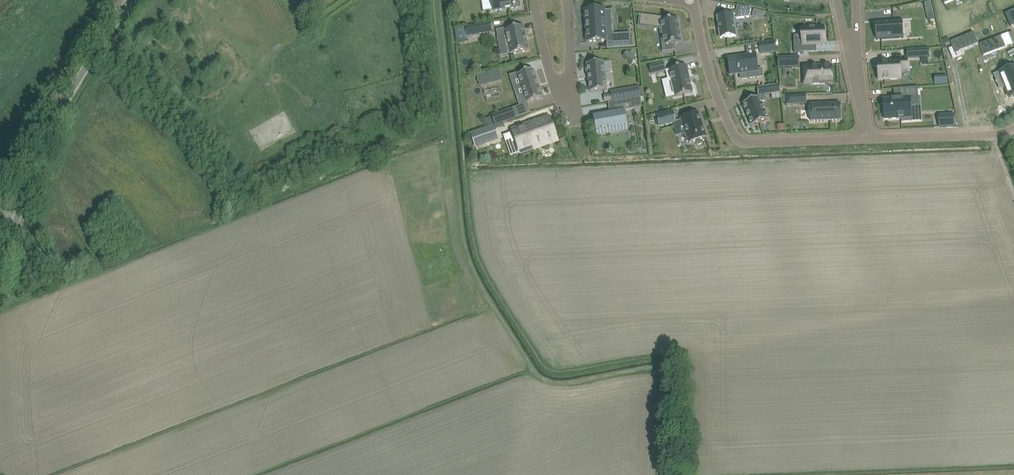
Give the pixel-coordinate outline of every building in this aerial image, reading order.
[(519,0),(492,0),(494,10),(514,7),(514,8),(516,8),(516,7),(520,6),(519,0)] [(988,12),(983,0),(969,0),(976,17),(988,12)] [(736,36),(734,19),(749,17),(751,9),(737,5),(736,12),(731,12),(732,15),(717,17),(720,38),(736,36)] [(613,22),(612,10),(605,11),(605,9),(598,9),(598,6),(588,7),(588,10),(585,10),(585,23),(586,23),(586,29),(587,42),(609,40),(609,48),(607,48),(634,47),(633,39),(631,39),(630,33),(606,35),(606,24),(608,24),(608,23),(613,22)] [(1005,13),(1010,26),(1013,25),(1013,9),(1005,13)] [(664,21),(664,18),(650,16),(649,26),(661,27),(664,45),(682,43),(678,19),(664,21)] [(903,20),(875,22),(876,39),(904,37),(903,20)] [(492,32),(490,23),(466,27),(468,36),(492,32)] [(510,54),(529,50),(524,26),(505,30),(505,28),(496,30),(498,38),(507,36),(510,54)] [(794,42),(794,53),(804,52),(803,45),(816,44),(816,41),(825,41),(824,27),(802,28),(803,42),(794,42)] [(953,48),(949,49),(953,58),(961,55),(960,51),(978,43),(974,32),(950,42),(953,48)] [(1002,35),(979,44),(984,55),(1007,47),(1002,35)] [(759,44),(760,54),(776,52),(775,42),(759,44)] [(907,50),(907,58),(929,57),(929,49),(907,50)] [(728,59),(730,75),(747,73),(748,79),(757,77),(756,71),(758,71),(755,55),(728,59)] [(799,67),(799,56),(779,57),(779,67),(799,67)] [(908,69),(907,60),(878,62),(879,80),(901,78),(900,69),(908,69)] [(591,93),(608,91),(605,63),(588,65),(588,67),(587,67),(588,74),(589,74),(591,93)] [(665,71),(663,63),(649,66),(651,74),(665,71)] [(693,92),(689,76),(686,65),(669,70),(675,96),(693,92)] [(803,67),(804,78),(811,77),(811,84),(833,83),(832,65),(803,67)] [(999,73),(1009,98),(1013,96),(1013,67),(999,73)] [(500,69),(485,73),(487,81),(501,77),(500,69)] [(543,98),(533,69),(518,74),(527,103),(543,98)] [(796,85),(796,75),(786,75),(786,85),(796,85)] [(771,86),(757,88),(759,98),(743,104),(752,126),(769,120),(762,102),(766,101),(765,95),(771,94),(771,86)] [(639,87),(611,92),(612,101),(641,96),(639,87)] [(898,98),(883,99),(885,119),(911,117),(911,106),(919,105),(918,87),(898,88),(898,98)] [(806,94),(786,95),(787,104),(806,103),(806,94)] [(630,99),(630,100),(631,102),(614,105),(615,112),(594,116),(597,131),(626,126),(624,111),(642,107),(641,97),(630,99)] [(841,120),(840,103),(810,104),(811,121),(841,120)] [(512,109),(492,116),(495,125),(516,118),(512,109)] [(675,123),(673,112),(657,115),(659,127),(675,123)] [(706,137),(698,112),(681,118),(686,133),(684,134),(687,141),(689,141),(690,143),(706,137)] [(945,114),(939,115),(939,120),(939,127),(955,127),(954,114),(945,114)] [(490,117),(483,119),(486,127),(493,124),(490,117)] [(513,132),(504,135),(506,141),(508,145),(511,154),(519,151),(531,146),(532,149),(558,140),(553,128),(551,129),(547,118),(529,124),(530,127),(513,133),(513,132)] [(498,138),(494,127),(471,135),(476,147),(498,138)]
